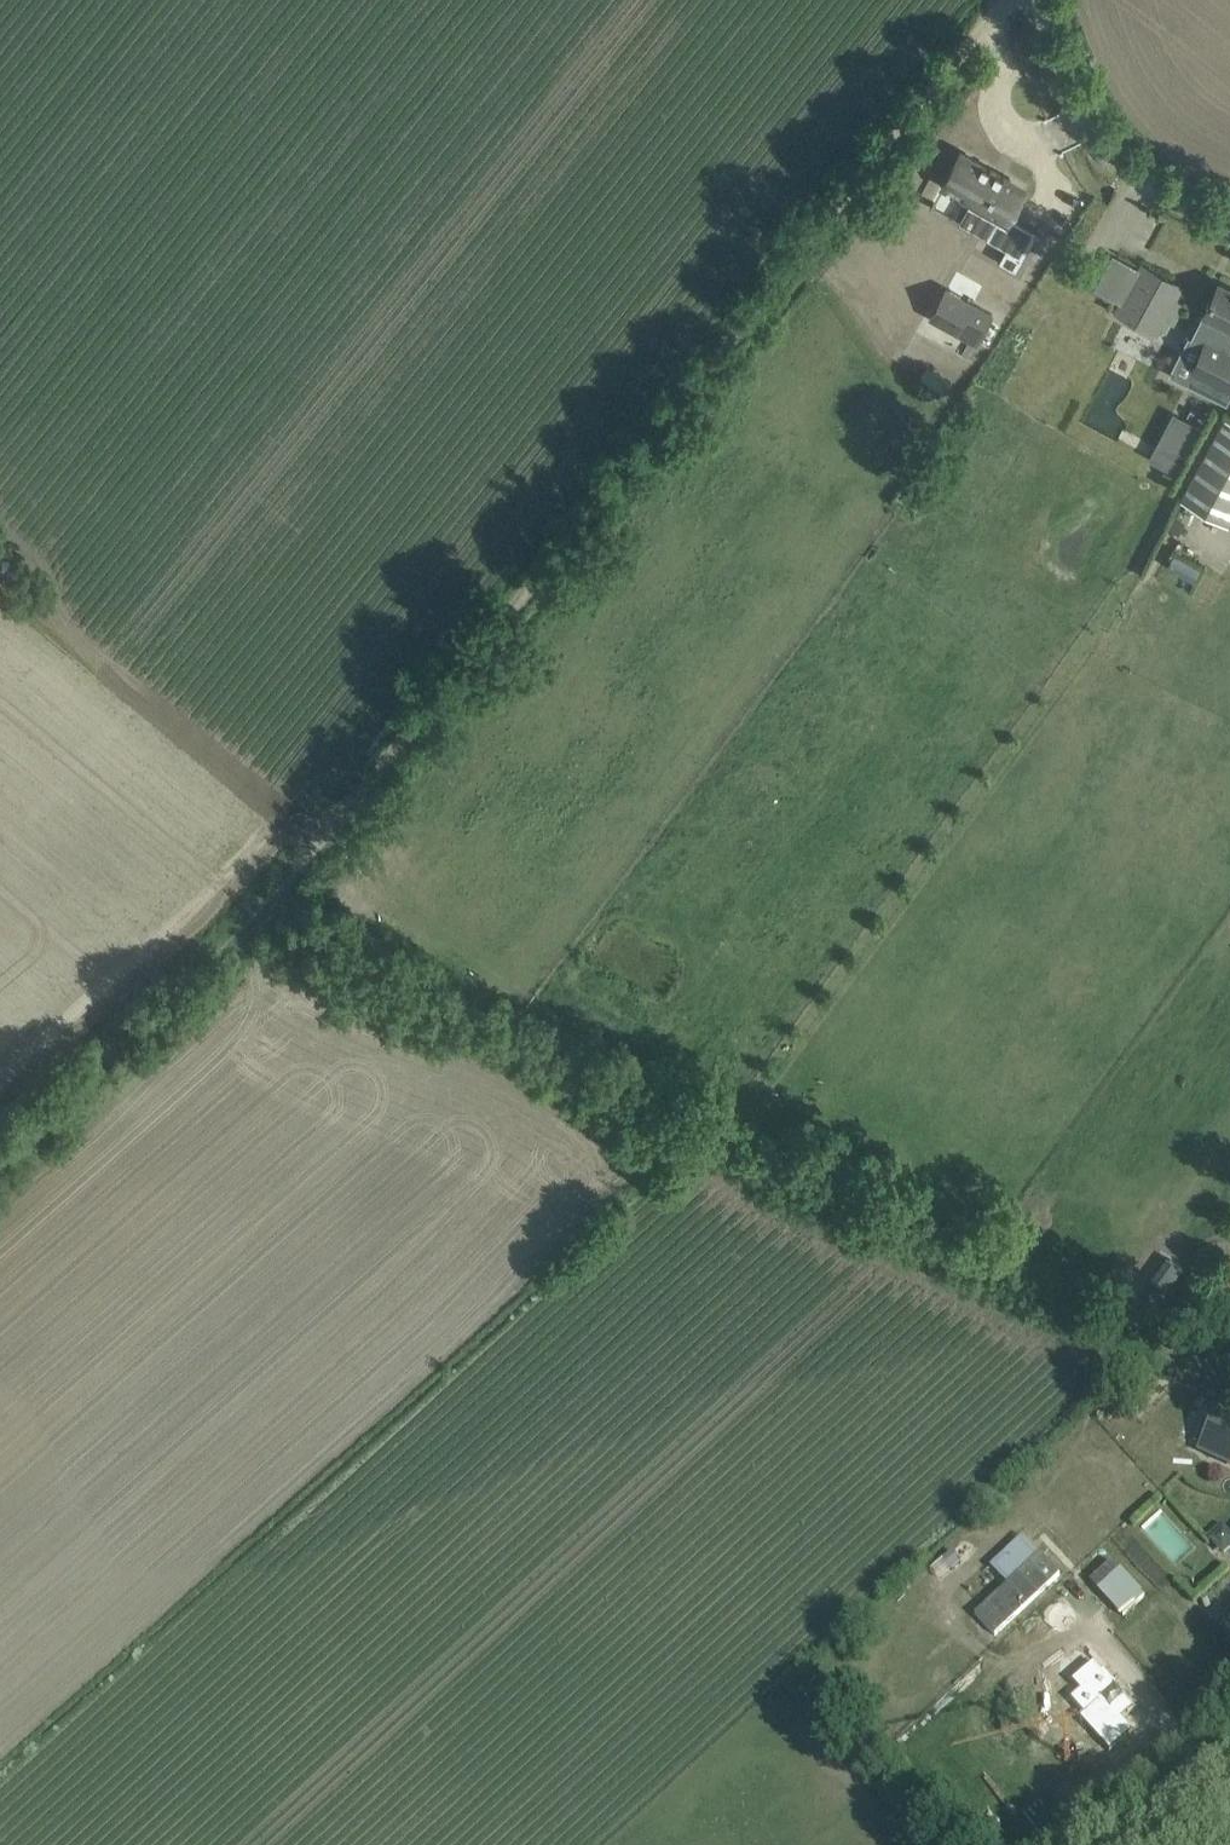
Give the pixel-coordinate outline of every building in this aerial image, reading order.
[(964,152),(946,187),(1011,219),(1001,240),(1021,250),(1014,263),(1024,268),(1045,226),(1015,211),(1025,191),(1004,181),(1007,174),(964,152)] [(1158,331),(1182,286),(1142,264),(1117,309),(1158,331)] [(1186,380),(1226,402),(1229,394),(1229,358),(1225,356),(1229,346),(1229,288),(1219,282),(1203,313),(1205,314),(1191,340),(1203,346),(1186,380)] [(946,286),(929,317),(976,344),(993,312),(946,286)] [(968,341),(961,354),(967,357),(974,344),(968,341)] [(1225,419),(1182,499),(1229,525),(1229,523),(1229,422),(1225,419)] [(1167,450),(1157,445),(1149,458),(1174,471),(1181,457),(1168,450),(1167,450)] [(927,503),(935,490),(926,484),(921,481),(912,495),(926,505),(927,503)] [(1198,583),(1207,569),(1179,550),(1170,564),(1198,583)] [(1229,1461),(1229,1408),(1218,1403),(1198,1447),(1229,1461)] [(960,1562),(952,1551),(943,1558),(951,1569),(960,1562)] [(1095,1736),(1125,1768),(1149,1747),(1137,1735),(1150,1723),(1131,1704),(1133,1702),(1120,1687),(1118,1689),(1109,1680),(1087,1699),(1096,1709),(1086,1717),(1100,1732),(1095,1736)]
